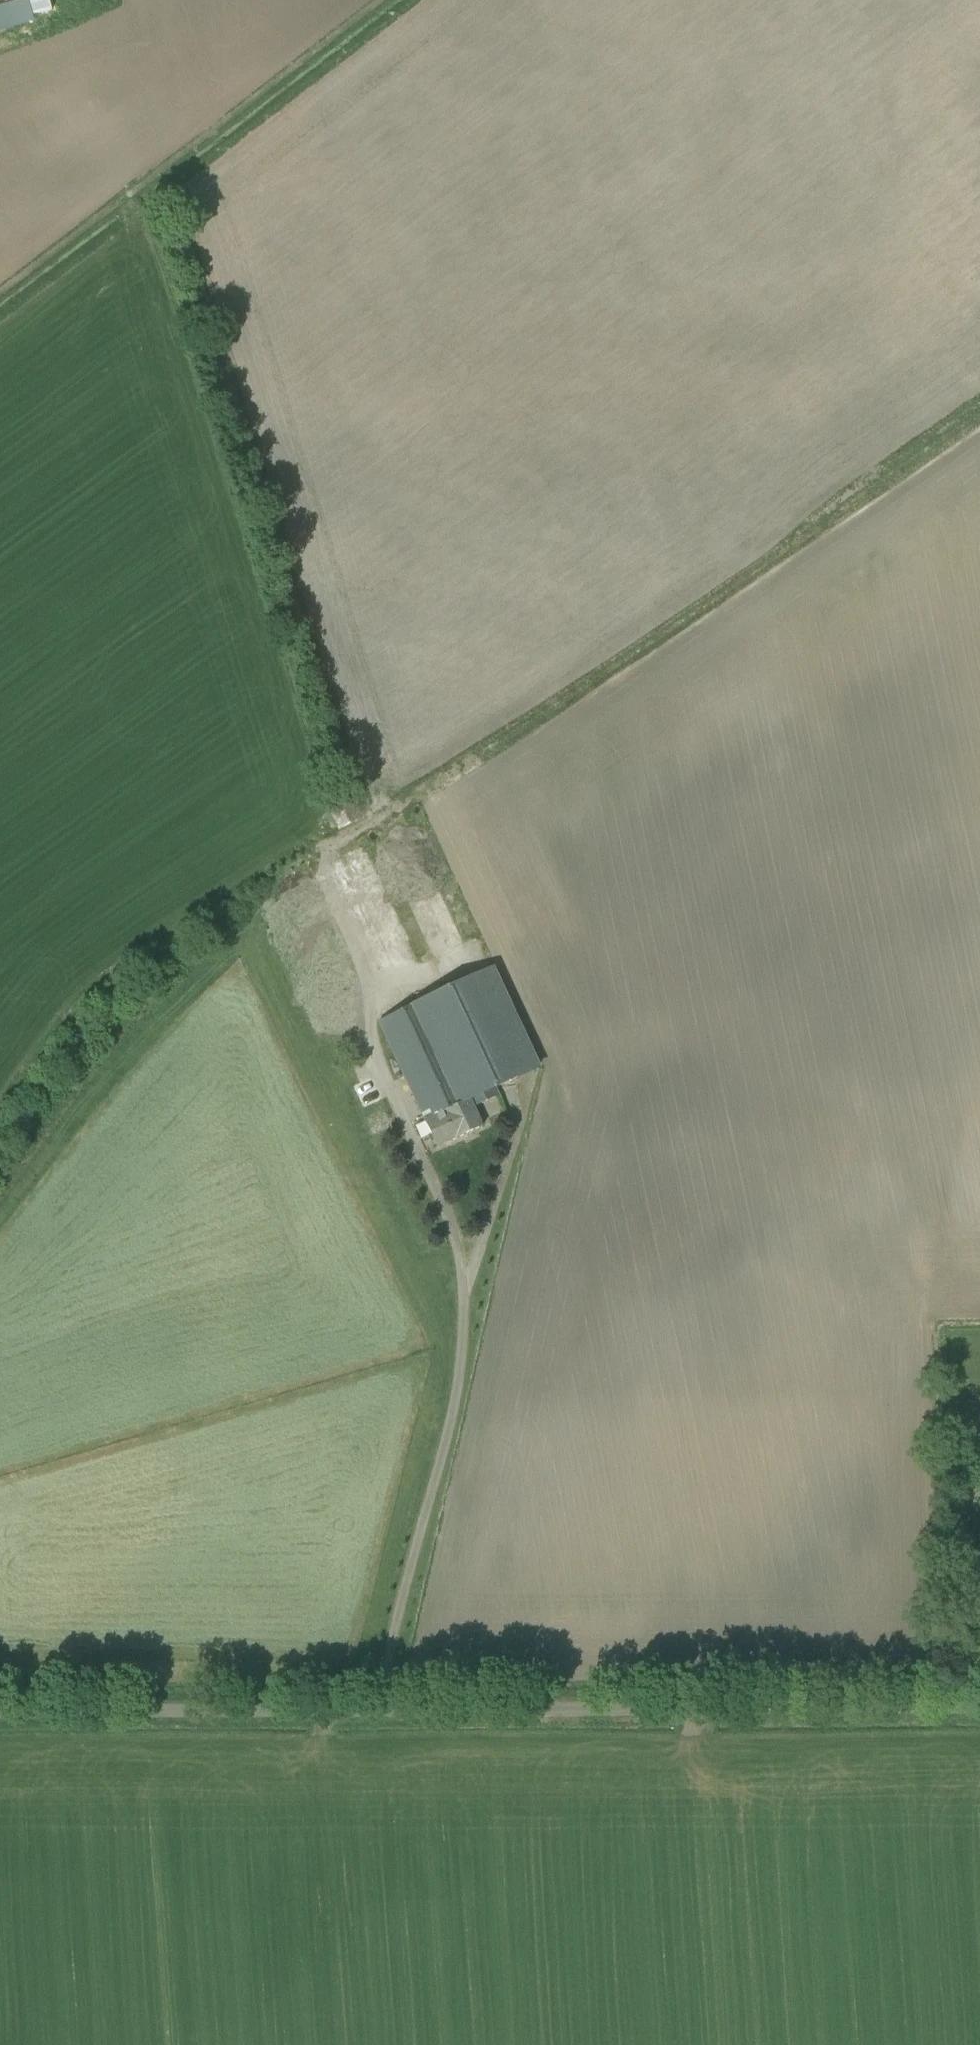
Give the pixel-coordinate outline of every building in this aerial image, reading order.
[(323,903),(279,922),(326,1030),(370,1011),(323,903)] [(536,1067),(490,968),(378,1021),(424,1120),(436,1147),(482,1126),(474,1107),(499,1096),(495,1087),(536,1067)]
